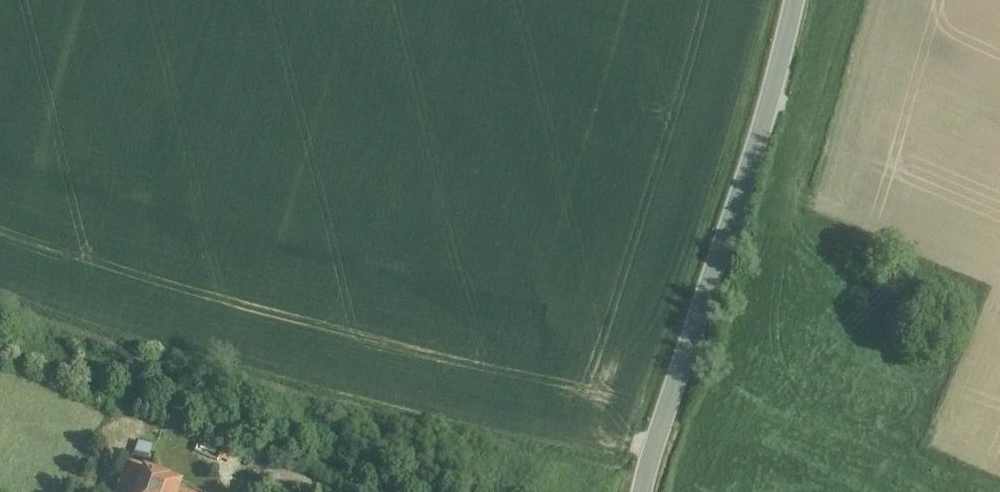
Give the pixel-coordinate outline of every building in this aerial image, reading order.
[(135,455),(148,460),(153,447),(140,442),(135,455)] [(179,485),(148,473),(142,468),(132,464),(126,468),(116,491),(177,491),(179,485)]
